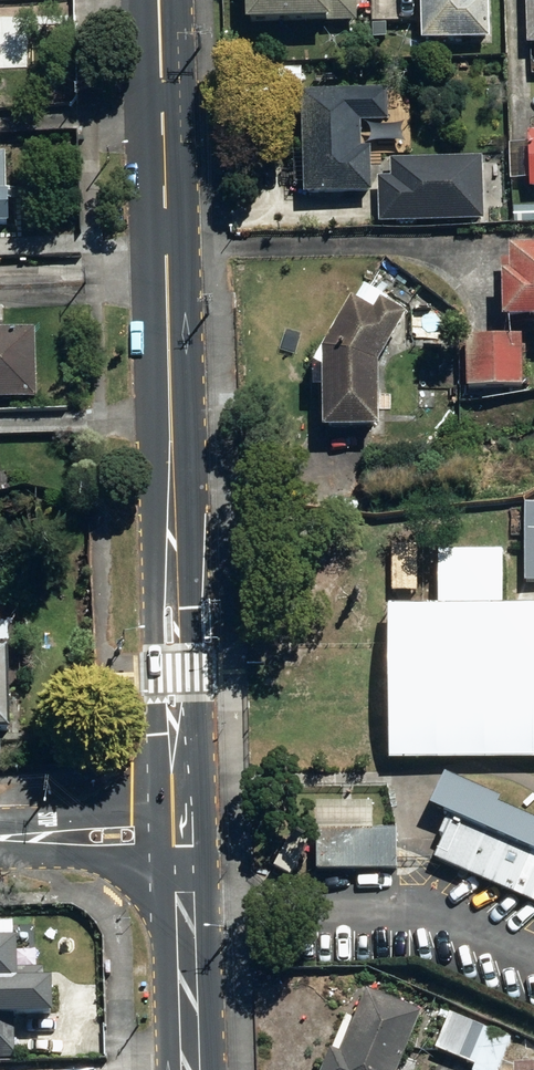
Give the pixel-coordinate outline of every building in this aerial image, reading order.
[(253,21),(330,19),(330,22),(360,21),(360,0),(253,0),(253,21)] [(425,42),(495,39),(493,0),(423,0),(425,42)] [(391,86),(303,89),(307,194),(376,192),(375,153),(388,152),(387,119),(392,119),(391,86)] [(0,154),(0,226),(17,226),(16,193),(12,193),(11,153),(0,154)] [(395,176),(381,176),(383,224),(488,221),(485,157),(394,160),(395,176)] [(516,246),(517,270),(508,270),(509,277),(502,277),(503,319),(533,318),(533,245),(516,246)] [(329,348),(329,428),(387,426),(385,363),(406,325),(413,314),(393,303),(394,299),(370,286),(368,289),(361,300),(357,297),(329,348)] [(0,330),(0,401),(41,400),(40,329),(0,330)] [(526,335),(470,337),(472,388),(528,386),(526,335)] [(525,501),(525,579),(533,579),(533,501),(525,501)] [(391,540),(391,588),(417,589),(417,540),(391,540)] [(389,601),(389,755),(533,754),(533,600),(503,600),(503,546),(438,546),(438,601),(389,601)] [(17,731),(15,649),(0,650),(0,732),(17,731)] [(443,769),(427,808),(449,818),(434,854),(533,898),(533,808),(443,769)] [(325,832),(325,874),(401,874),(401,832),(325,832)] [(0,937),(0,1059),(18,1059),(17,1015),(60,1014),(59,977),(47,977),(46,968),(23,969),(22,937),(0,937)] [(425,1013),(361,986),(326,1069),(401,1069),(425,1013)] [(451,1013),(436,1048),(477,1065),(475,1069),(500,1069),(513,1039),(451,1013)]
